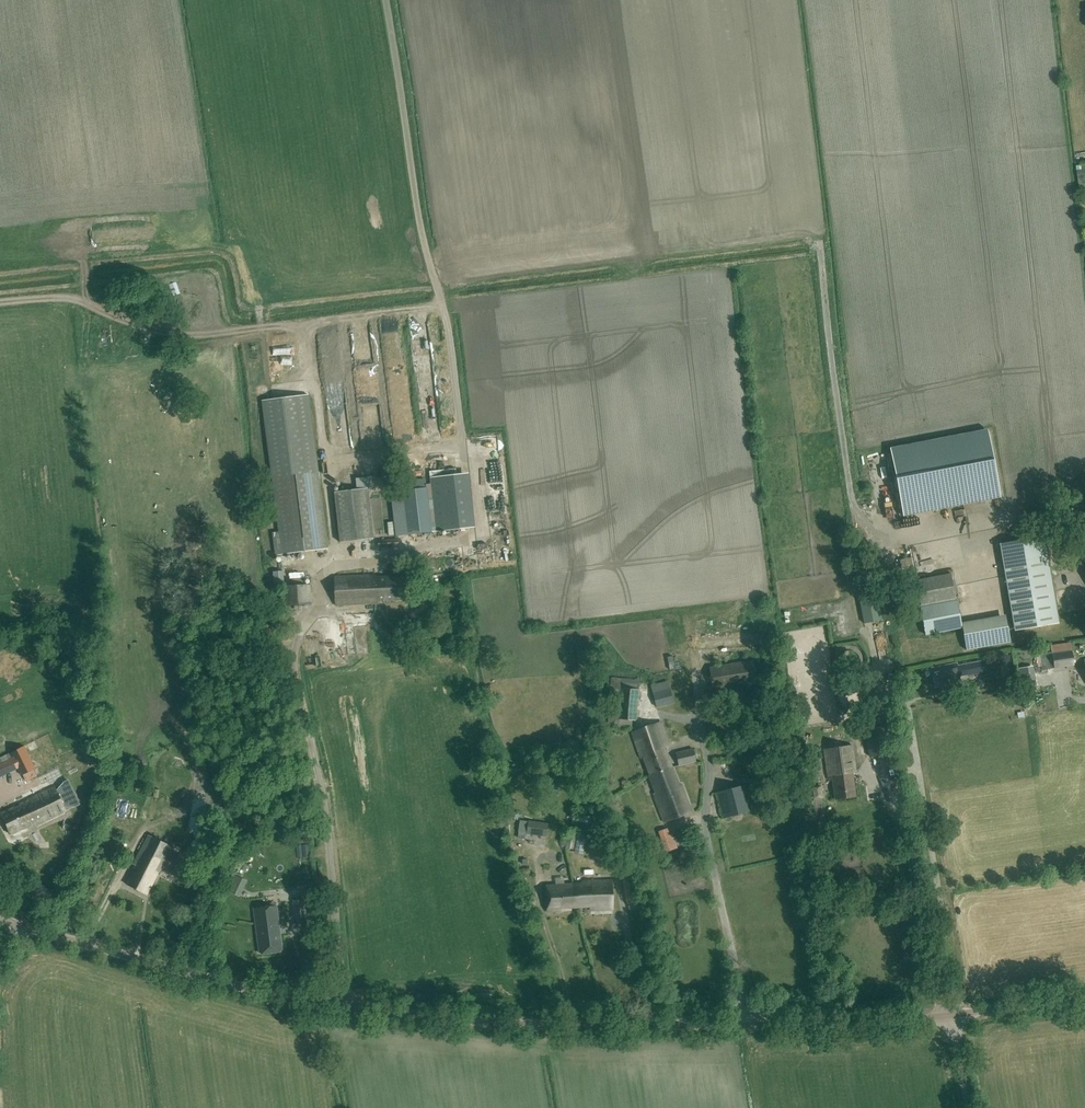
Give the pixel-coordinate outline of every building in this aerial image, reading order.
[(208,278),(179,285),(181,293),(210,286),(208,278)] [(309,395),(262,401),(282,555),(329,548),(309,395)] [(444,425),(433,427),(435,436),(445,435),(444,425)] [(903,516),(1001,497),(988,431),(890,450),(903,516)] [(436,531),(468,527),(462,474),(430,478),(436,531)] [(339,542),(373,538),(367,487),(333,491),(339,542)] [(396,536),(431,531),(426,488),(391,492),(396,536)] [(1014,631),(1059,624),(1044,536),(1000,544),(1014,631)] [(956,600),(953,586),(951,573),(915,580),(921,607),(920,607),(925,635),(962,628),(957,600),(956,600)] [(376,603),(375,577),(375,575),(334,577),(335,605),(376,603)] [(375,577),(376,603),(379,603),(379,600),(403,599),(402,576),(375,577)] [(283,606),(311,605),(310,585),(282,586),(283,606)] [(876,594),(859,597),(864,624),(881,621),(876,594)] [(962,624),(962,627),(966,650),(1010,642),(1006,616),(962,624)] [(1054,669),(1073,665),(1070,645),(1051,648),(1051,652),(1043,653),(1044,669),(1054,668),(1054,669)] [(713,689),(750,683),(756,683),(753,660),(709,667),(713,689)] [(981,663),(980,661),(957,666),(957,663),(932,668),(935,686),(946,684),(946,686),(953,684),(953,683),(960,682),(959,676),(967,675),(982,672),(982,670),(981,663)] [(1022,686),(1035,684),(1032,670),(1019,673),(1022,686)] [(636,720),(639,680),(611,677),(608,726),(632,727),(632,720),(636,720)] [(668,682),(651,686),(656,707),(673,702),(668,682)] [(672,767),(673,767),(665,746),(669,744),(661,721),(632,732),(641,758),(644,757),(650,775),(649,775),(672,767)] [(856,796),(852,773),(856,772),(852,745),(824,749),(828,779),(832,778),(835,799),(856,796)] [(17,768),(18,770),(21,776),(23,775),(26,781),(37,775),(34,769),(35,769),(24,746),(9,753),(12,758),(17,768)] [(679,765),(696,762),(693,749),(676,753),(679,765)] [(12,758),(0,764),(0,776),(17,768),(12,758)] [(672,767),(649,775),(655,793),(653,794),(664,822),(691,812),(681,784),(679,785),(673,767),(672,767)] [(743,813),(752,811),(745,785),(716,793),(722,818),(731,816),(743,813)] [(36,825),(66,811),(55,787),(28,800),(28,801),(1,813),(11,835),(36,823),(36,825)] [(576,813),(576,821),(590,822),(590,813),(576,813)] [(520,820),(518,833),(525,834),(527,821),(520,820)] [(527,821),(525,834),(546,837),(548,824),(527,821)] [(574,850),(577,834),(568,833),(566,848),(574,850)] [(161,871),(172,847),(148,835),(134,865),(138,867),(127,885),(146,895),(159,870),(161,871)] [(178,856),(175,864),(183,867),(186,859),(178,856)] [(171,873),(177,876),(181,867),(175,864),(171,873)] [(234,875),(227,891),(239,896),(246,881),(234,875)] [(628,904),(638,902),(633,878),(623,880),(628,904)] [(590,910),(613,909),(612,880),(590,881),(590,883),(573,884),(574,907),(590,906),(590,910)] [(562,908),(574,907),(573,884),(547,886),(548,912),(562,911),(562,908)] [(302,924),(301,918),(307,917),(303,898),(292,900),(295,919),(296,919),(297,925),(302,924)] [(259,953),(282,950),(276,906),(254,909),(259,953)]
